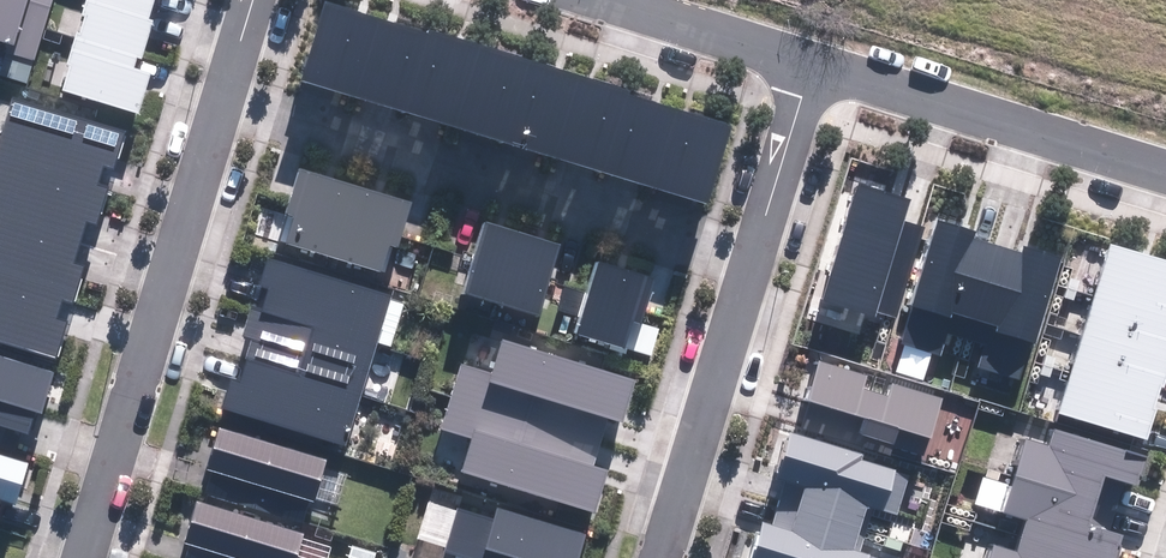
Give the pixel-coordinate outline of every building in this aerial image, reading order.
[(28,84),(53,0),(0,0),(0,42),(8,45),(0,73),(0,76),(28,84)] [(62,91),(139,115),(151,74),(133,68),(136,58),(142,59),(154,20),(149,18),(155,0),(87,0),(67,64),(70,65),(62,91)] [(708,204),(732,122),(326,0),(325,0),(300,81),(708,204)] [(56,358),(67,322),(57,319),(63,299),(71,302),(82,267),(72,264),(85,221),(95,224),(106,187),(97,184),(103,164),(117,169),(128,131),(13,96),(0,139),(0,341),(56,358)] [(286,243),(384,271),(392,244),(398,246),(411,200),(299,168),(285,213),(294,216),(286,243)] [(822,302),(875,319),(877,312),(897,318),(926,227),(906,220),(913,198),(860,182),(822,302)] [(980,367),(1022,380),(1059,257),(1023,246),(1022,251),(974,237),(976,232),(941,222),(915,307),(903,344),(942,355),(949,332),(987,344),(980,367)] [(465,293),(539,316),(561,245),(487,223),(465,293)] [(1059,414),(1147,440),(1157,409),(1154,408),(1160,386),(1163,387),(1165,378),(1165,260),(1111,243),(1059,414)] [(224,409),(346,446),(378,342),(390,346),(404,302),(391,299),(392,295),(268,257),(259,286),(268,289),(262,309),(252,306),(242,337),(251,339),(244,359),(239,358),(224,409)] [(656,279),(600,262),(577,334),(651,357),(660,328),(643,323),(656,279)] [(460,470),(596,513),(609,470),(594,466),(608,418),(623,422),(636,380),(504,339),(494,372),(462,361),(441,428),(470,437),(460,470)] [(0,356),(0,424),(29,433),(35,413),(42,415),(55,372),(0,356)] [(899,428),(932,438),(944,399),(893,383),(888,398),(864,390),(868,378),(819,363),(807,399),(863,416),(857,434),(894,445),(899,428)] [(325,458),(220,427),(208,470),(313,501),(325,458)] [(1124,535),(1107,530),(1122,480),(1138,484),(1147,456),(1054,428),(1049,446),(1026,440),(1012,486),(982,477),(975,503),(1028,519),(1019,551),(992,543),(988,557),(1117,557),(1124,535)] [(860,553),(873,508),(898,516),(910,475),(864,461),(865,456),(790,434),(777,480),(788,483),(775,526),(761,522),(751,557),(878,557),(860,553)] [(1,500),(18,505),(30,462),(0,454),(0,504),(1,500)] [(305,528),(200,496),(185,545),(230,557),(296,557),(305,528)] [(587,533),(498,507),(495,520),(458,509),(445,554),(460,557),(580,557),(587,533)]
